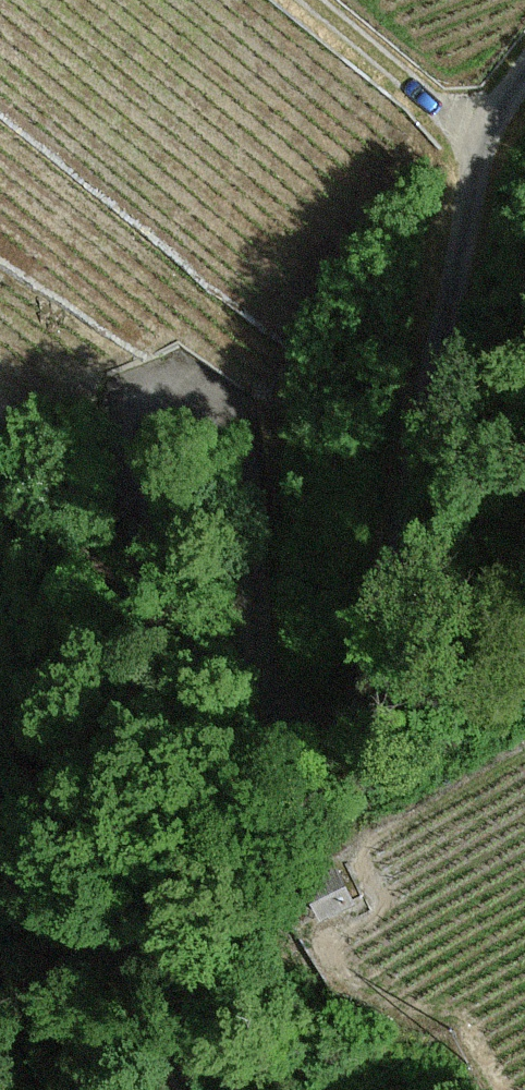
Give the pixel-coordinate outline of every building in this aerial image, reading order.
[(329,917),(358,901),(340,868),(311,884),(329,917)]
